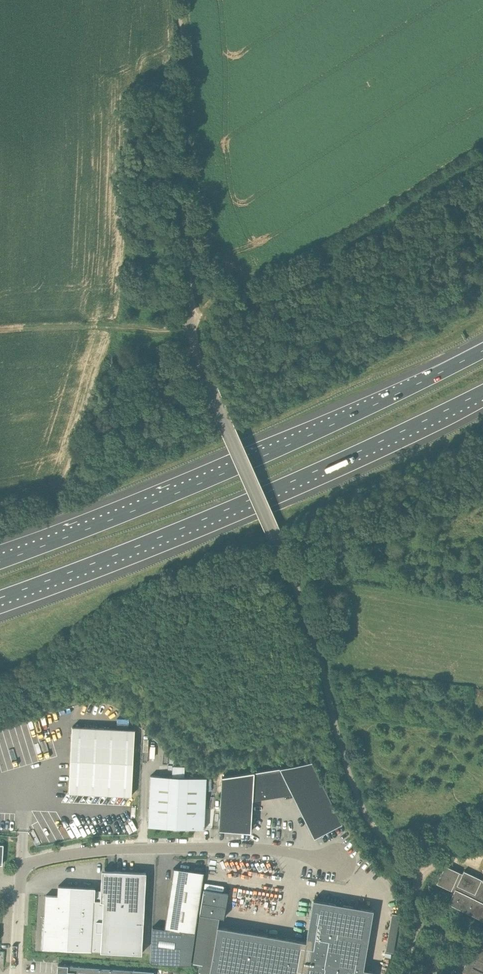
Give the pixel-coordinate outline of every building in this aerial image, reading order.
[(69,793),(131,796),(134,730),(72,727),(69,793)] [(279,770),(291,795),(295,802),(323,787),(312,764),(279,770)] [(150,776),(148,827),(170,828),(182,828),(204,829),(206,778),(184,777),(185,768),(173,767),(172,777),(150,776)] [(251,801),(291,795),(279,770),(253,774),(251,801)] [(251,801),(253,774),(222,779),(218,832),(249,834),(251,801)] [(323,787),(295,802),(313,839),(342,824),(323,787)] [(482,880),(464,871),(462,874),(445,866),(436,884),(454,892),(449,904),(482,920),(482,879),(482,880)] [(150,962),(190,964),(204,873),(173,868),(165,928),(152,927),(150,962)] [(102,871),(101,891),(95,891),(95,889),(58,887),(58,896),(46,895),(43,948),(99,951),(102,891),(103,871),(102,871)] [(103,871),(102,891),(99,951),(141,954),(146,873),(103,871)] [(228,894),(204,890),(199,914),(219,917),(224,918),(228,894)] [(373,971),(363,969),(373,910),(313,900),(306,942),(217,926),(209,973),(373,973),(373,971)] [(395,953),(399,913),(392,912),(387,952),(395,953)] [(206,973),(209,973),(217,926),(219,917),(199,914),(193,964),(201,965),(200,972),(206,973)] [(472,950),(466,963),(462,972),(464,972),(467,973),(468,973),(482,973),(482,928),(472,950)] [(153,972),(58,965),(57,973),(153,973),(153,972)]
